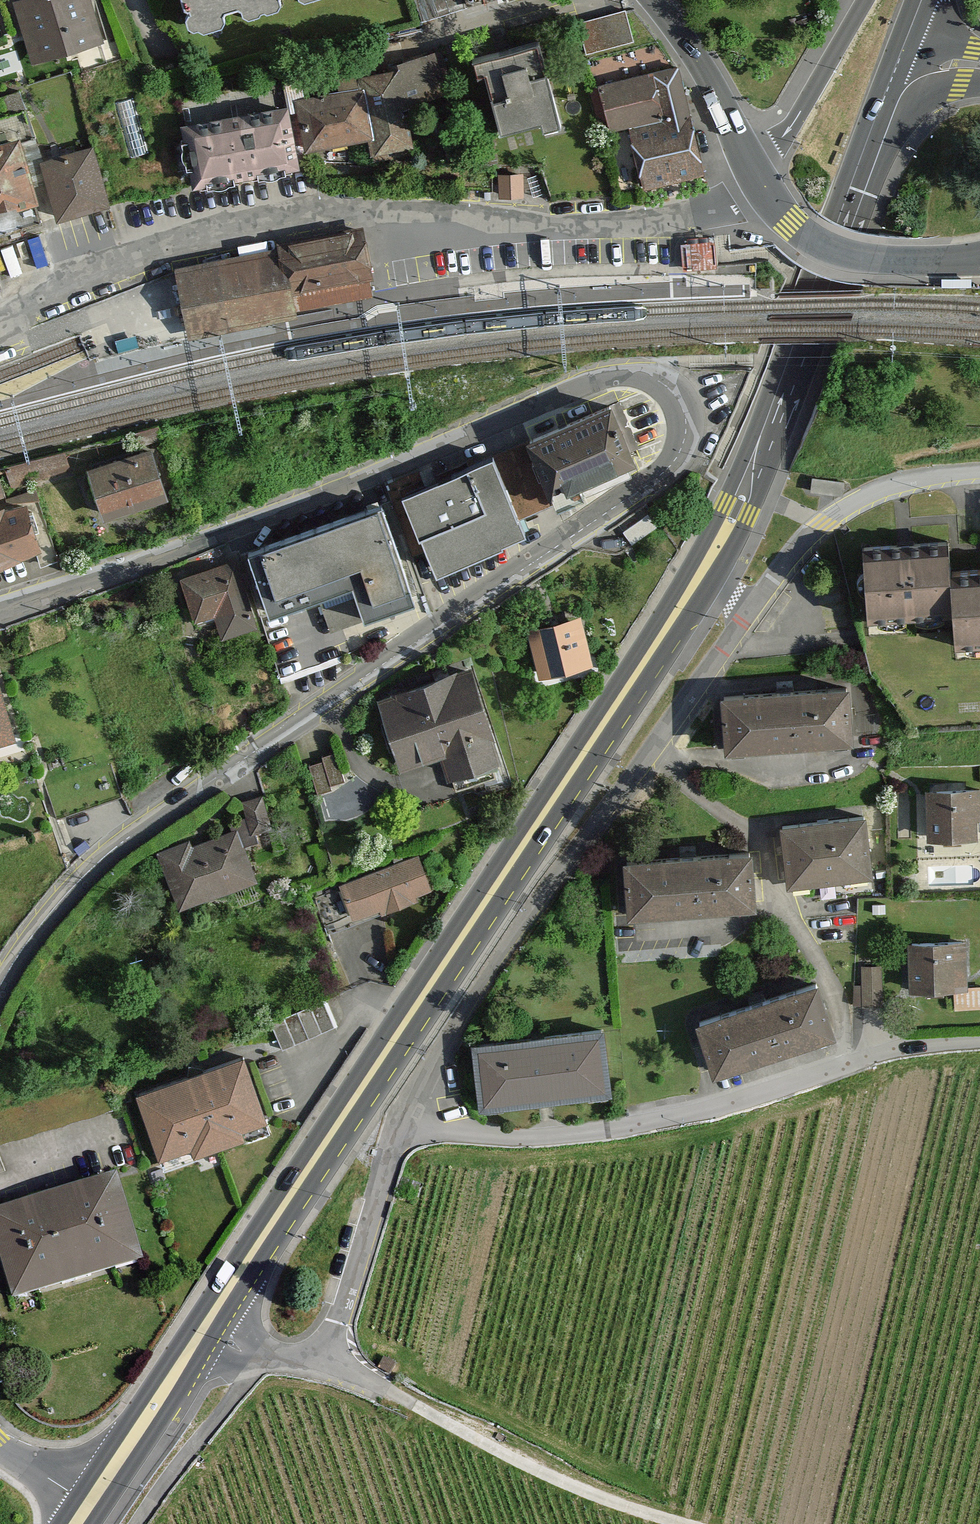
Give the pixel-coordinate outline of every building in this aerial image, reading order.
[(32,63),(100,44),(87,0),(14,0),(32,63)] [(195,35),(224,25),(220,12),(242,6),(246,19),(281,8),(278,0),(184,0),(195,35)] [(577,26),(586,55),(636,41),(628,11),(577,26)] [(488,72),(504,131),(540,122),(542,129),(559,125),(537,43),(474,60),(478,75),(488,72)] [(309,153),(367,144),(371,159),(410,151),(409,105),(442,90),(431,51),(376,75),(336,78),(337,94),(302,99),(309,153)] [(644,189),(704,175),(680,67),(601,84),(612,133),(630,129),(644,189)] [(184,126),(192,182),(294,166),(285,110),(184,126)] [(31,202),(14,134),(0,138),(0,210),(31,202)] [(44,163),(59,218),(104,206),(89,151),(44,163)] [(297,316),(296,310),(292,293),(369,277),(375,276),(364,227),(174,265),(189,338),(297,316)] [(718,243),(683,243),(683,272),(718,272),(718,243)] [(292,293),(296,310),(372,294),(369,277),(292,293)] [(527,443),(552,501),(635,465),(610,407),(527,443)] [(88,468),(103,518),(162,501),(148,450),(88,468)] [(403,496),(436,572),(522,535),(489,459),(403,496)] [(532,510),(550,501),(541,482),(522,491),(532,510)] [(39,560),(23,500),(4,505),(0,490),(0,570),(39,560)] [(243,553),(266,618),(351,588),(363,621),(414,604),(380,506),(243,553)] [(868,551),(870,615),(952,612),(951,572),(950,548),(868,551)] [(184,582),(197,621),(231,610),(235,622),(253,616),(235,564),(184,582)] [(954,641),(979,640),(979,570),(951,572),(952,612),(954,641)] [(532,631),(541,676),(590,666),(581,621),(532,631)] [(379,701),(402,771),(444,757),(453,783),(503,766),(471,670),(379,701)] [(18,744),(0,687),(0,750),(18,744)] [(725,696),(727,751),(851,746),(849,691),(725,696)] [(339,750),(312,761),(324,790),(350,779),(339,750)] [(928,840),(977,840),(977,820),(979,820),(979,791),(927,792),(928,840)] [(783,830),(789,886),(868,877),(861,822),(783,830)] [(156,852),(180,913),(256,883),(236,832),(194,849),(190,839),(156,852)] [(340,886),(355,923),(430,893),(415,856),(340,886)] [(627,863),(630,918),(754,911),(751,856),(627,863)] [(911,946),(912,995),(962,994),(961,974),(967,974),(967,946),(911,946)] [(698,1026),(715,1079),(834,1040),(816,987),(698,1026)] [(277,1019),(288,1043),(338,1021),(327,997),(277,1019)] [(474,1047),(482,1108),(607,1093),(599,1032),(474,1047)] [(132,1100),(155,1166),(267,1126),(244,1060),(132,1100)] [(18,1307),(148,1266),(120,1178),(0,1216),(0,1249),(18,1307)]
